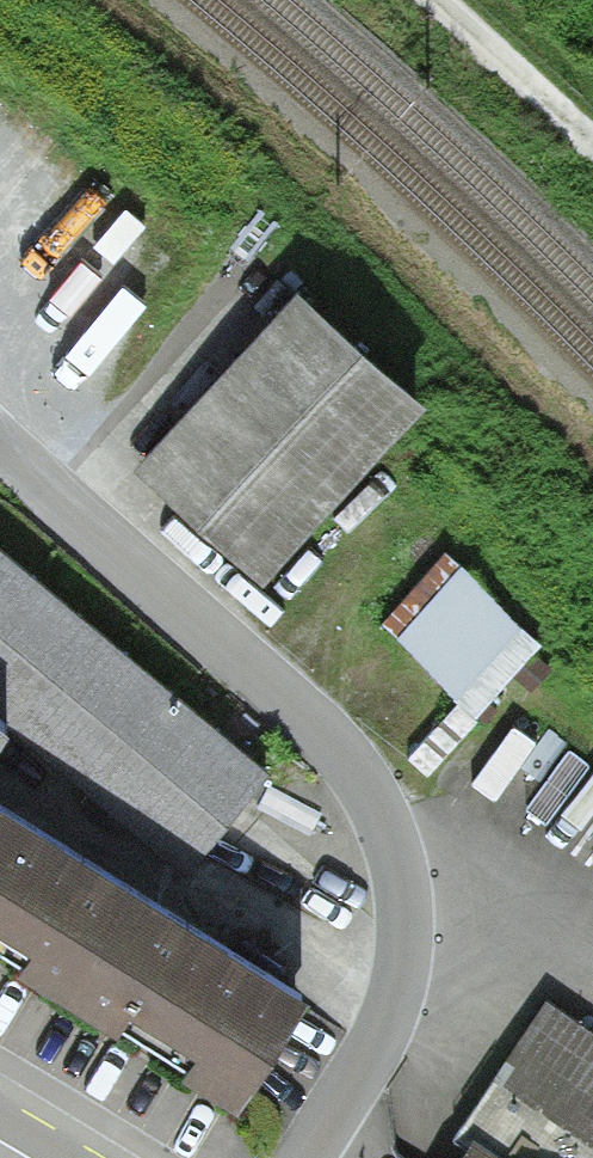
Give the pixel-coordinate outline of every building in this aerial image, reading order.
[(428,381),(298,268),(139,450),(269,563),(428,381)] [(541,635),(445,544),(380,612),(476,703),(541,635)] [(0,550),(0,699),(6,704),(186,859),(260,773),(0,550)] [(0,776),(0,940),(147,1037),(230,1087),(303,966),(0,776)] [(548,993),(495,1073),(547,1105),(592,1136),(592,1024),(548,993)] [(473,1121),(448,1157),(592,1157),(592,1136),(547,1105),(517,1150),(473,1121)]
